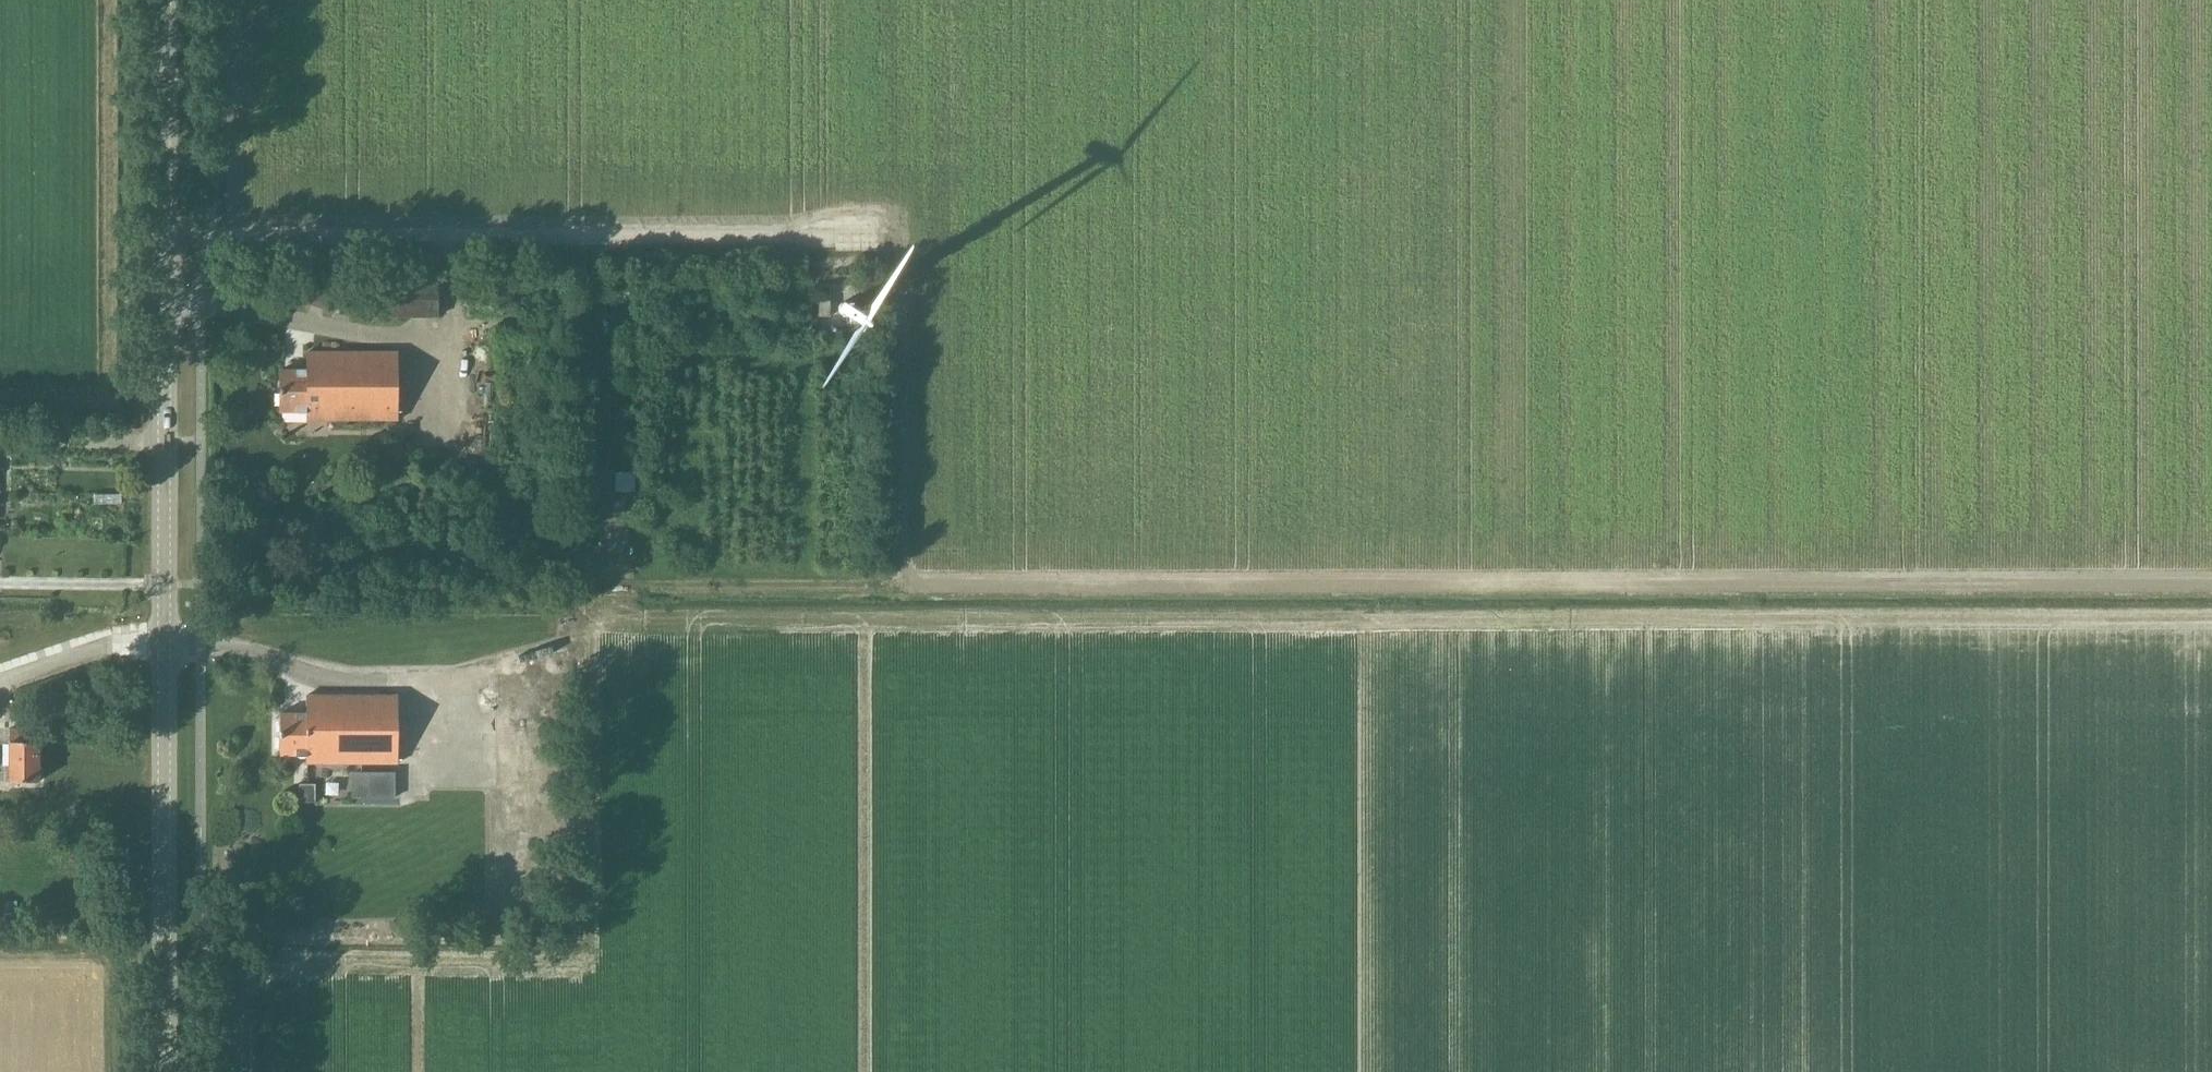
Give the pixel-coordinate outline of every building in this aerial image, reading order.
[(438,317),(438,282),(355,282),(355,317),(438,317)] [(818,316),(830,316),(830,299),(818,299),(818,316)] [(398,418),(398,352),(307,352),(307,369),(281,369),(280,410),(307,410),(307,417),(360,418),(360,430),(375,429),(375,418),(398,418)] [(306,761),(398,760),(397,695),(306,696),(306,712),(279,713),(280,754),(306,754),(306,761)] [(37,728),(9,728),(9,781),(37,781),(37,741),(37,728)] [(297,794),(317,794),(316,779),(297,779),(297,794)]
